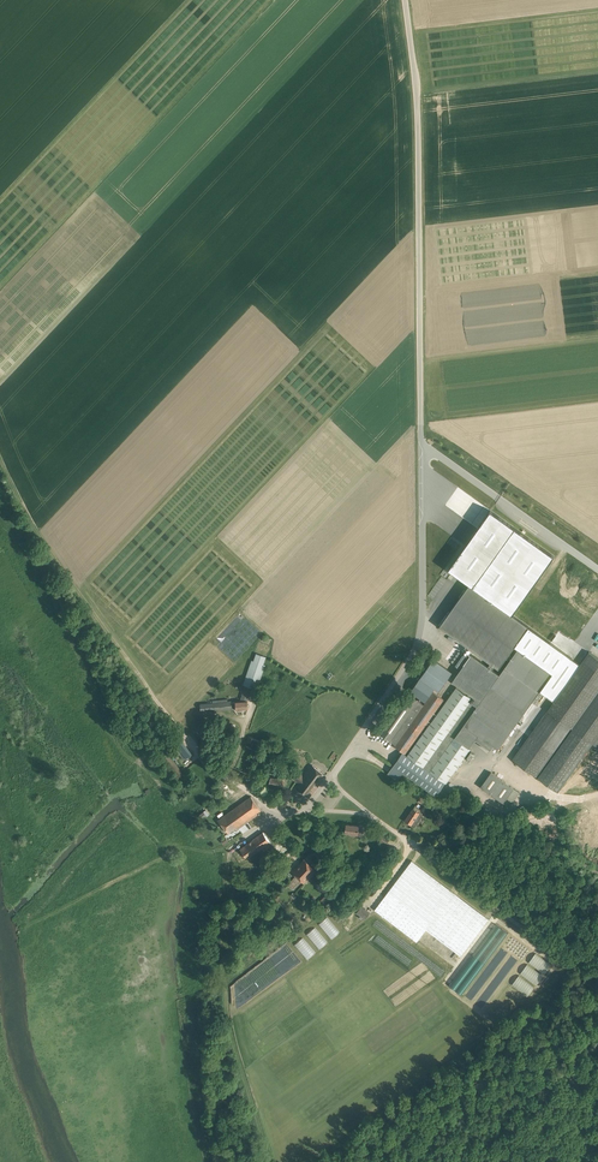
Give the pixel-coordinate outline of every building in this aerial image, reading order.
[(388,772),(398,780),(402,775),(403,772),(416,781),(436,795),(446,782),(471,748),(469,747),(476,738),(479,734),(493,745),(498,748),(540,690),(554,700),(513,759),(558,791),(593,742),(597,735),(597,657),(589,651),(581,663),(512,614),(554,555),(490,510),(453,562),(451,564),(449,568),(470,583),(440,625),(491,662),(488,665),(471,653),(452,681),(475,696),(473,698),(456,686),(407,755),(403,752),(388,772)] [(235,701),(200,704),(201,711),(236,708),(236,709),(248,707),(248,700),(247,700),(252,687),(257,689),(265,664),(263,664),(266,656),(256,653),(254,660),(252,660),(243,684),(246,685),(240,701),(235,702),(235,701)] [(433,658),(420,677),(435,688),(439,691),(452,672),(433,658)] [(421,698),(418,701),(420,702),(422,699),(425,701),(435,688),(420,677),(411,690),(421,698)] [(418,701),(408,693),(400,705),(380,733),(390,740),(396,744),(395,746),(405,753),(444,699),(433,691),(424,704),(420,702),(418,701)] [(182,740),(176,745),(186,758),(192,753),(182,740)] [(166,752),(161,756),(177,777),(182,773),(166,752)] [(294,769),(289,775),(297,781),(298,780),(300,781),(296,787),(308,797),(326,775),(313,765),(304,776),(294,769)] [(520,791),(491,771),(481,786),(510,806),(520,791)] [(285,781),(283,778),(271,776),(269,783),(282,785),(284,784),(285,781)] [(251,796),(219,819),(229,832),(237,826),(238,828),(248,821),(252,827),(257,823),(253,817),(258,814),(257,812),(261,809),(251,796)] [(203,816),(208,812),(204,806),(201,808),(203,811),(200,813),(203,816)] [(423,815),(414,808),(406,820),(415,826),(423,815)] [(363,831),(363,825),(359,824),(359,825),(347,824),(346,827),(345,829),(346,829),(345,832),(358,834),(358,830),(363,831)] [(232,860),(234,862),(236,861),(245,855),(249,859),(262,848),(265,852),(273,845),(263,831),(262,832),(263,832),(241,848),(241,847),(240,848),(243,851),(234,858),(232,860)] [(377,839),(386,845),(390,839),(382,833),(377,839)] [(316,870),(305,859),(303,860),(299,864),(300,864),(293,871),(304,882),(316,870)] [(489,918),(412,860),(375,909),(417,941),(426,929),(461,955),(485,923),(489,918)] [(332,899),(327,893),(319,901),(324,907),(332,899)] [(361,905),(356,912),(365,919),(370,912),(361,905)] [(327,917),(318,924),(332,939),(340,931),(327,917)] [(315,927),(306,934),(319,949),(328,942),(315,927)] [(303,937),(294,944),(307,959),(315,952),(303,937)] [(482,940),(451,986),(462,993),(465,989),(461,986),(463,983),(468,987),(486,961),(482,959),(483,957),(484,957),(487,952),(483,949),(485,946),(484,945),(486,942),(482,940)] [(535,953),(529,962),(545,973),(552,964),(535,953)]
